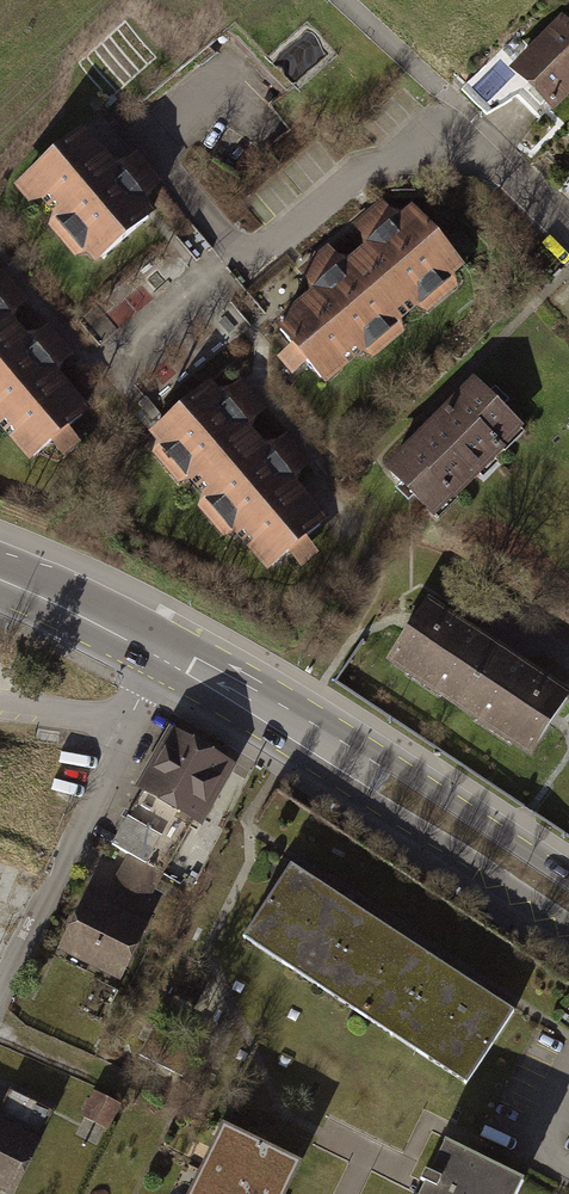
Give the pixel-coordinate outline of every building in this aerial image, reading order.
[(562,21),(516,68),(552,104),(568,88),(568,28),(562,21)] [(148,217),(78,135),(30,175),(100,257),(148,217)] [(457,261),(417,213),(363,259),(382,282),(367,294),(389,319),(457,261)] [(380,282),(361,260),(279,329),(320,377),(388,320),(366,294),(380,282)] [(12,332),(0,318),(0,342),(12,332)] [(82,414),(13,333),(0,343),(0,363),(2,365),(0,367),(0,417),(33,456),(82,414)] [(516,423),(474,382),(444,413),(447,415),(422,441),(419,438),(388,470),(430,510),(449,491),(453,495),(501,447),(497,443),(516,423)] [(155,428),(214,497),(240,476),(227,461),(249,442),(203,388),(155,428)] [(241,475),(214,497),(272,566),(319,526),(250,443),(229,460),(241,475)] [(427,604),(390,659),(460,706),(497,651),(427,604)] [(460,706),(530,753),(567,698),(497,651),(460,706)] [(229,764),(171,732),(141,786),(199,818),(229,764)] [(165,869),(150,863),(166,828),(131,813),(117,845),(125,849),(105,895),(145,913),(165,869)] [(342,898),(297,868),(247,944),(472,1092),(522,1016),(477,987),(401,937),(342,898)] [(156,931),(89,898),(61,952),(128,986),(156,931)] [(87,1113),(111,1126),(123,1102),(99,1090),(87,1113)] [(236,1123),(202,1193),(294,1193),(311,1159),(236,1123)] [(0,1129),(0,1192),(4,1193),(19,1193),(42,1151),(0,1129)] [(459,1141),(441,1179),(434,1193),(530,1193),(537,1179),(459,1141)]
